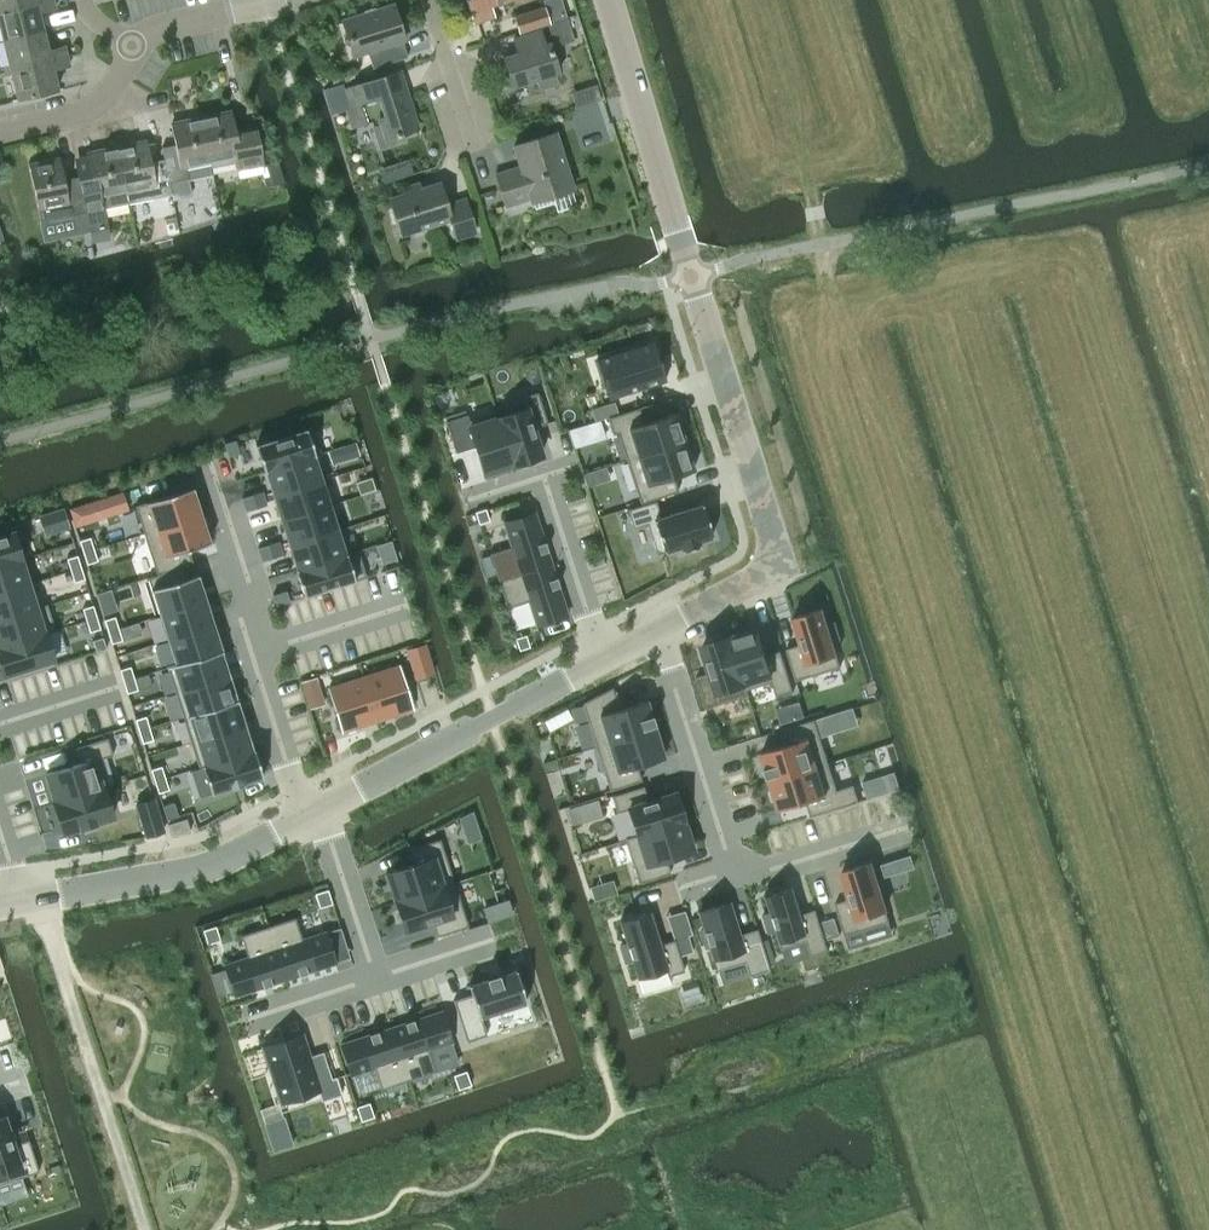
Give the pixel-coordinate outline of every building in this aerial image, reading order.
[(43,31),(38,11),(55,8),(53,0),(43,0),(0,10),(0,23),(4,39),(43,31)] [(43,0),(0,0),(0,10),(43,0)] [(469,12),(470,11),(473,22),(494,16),(490,5),(506,0),(465,0),(469,12)] [(342,19),(354,56),(368,52),(373,67),(407,56),(402,41),(405,40),(393,3),(342,19)] [(519,32),(550,22),(545,6),(514,16),(519,32)] [(567,19),(547,25),(554,47),(574,41),(567,19)] [(516,59),(505,63),(513,86),(536,79),(539,89),(558,83),(555,73),(549,56),(553,54),(550,42),(545,44),(541,29),(513,38),(518,52),(514,54),(516,59)] [(10,68),(66,55),(64,46),(47,50),(43,31),(4,39),(10,68)] [(68,65),(66,55),(10,68),(17,98),(57,89),(52,68),(68,65)] [(344,88),(341,89),(347,109),(353,126),(373,120),(382,147),(406,140),(403,132),(418,128),(404,86),(381,94),(376,78),(344,88)] [(324,89),(323,89),(331,115),(333,114),(347,109),(341,89),(344,88),(342,83),(334,86),(327,88),(324,89)] [(597,85),(589,88),(594,103),(602,100),(597,85)] [(225,110),(200,116),(210,162),(211,165),(235,160),(237,168),(256,164),(263,163),(256,128),(249,130),(236,133),(232,112),(226,113),(225,110)] [(176,145),(162,148),(164,158),(169,183),(188,179),(186,167),(210,162),(200,116),(177,121),(177,123),(171,124),(176,145)] [(521,167),(496,174),(506,205),(530,197),(532,201),(572,189),(554,132),(514,145),(521,167)] [(140,139),(115,145),(127,200),(151,195),(152,199),(172,194),(169,183),(164,158),(151,161),(146,141),(140,142),(140,139)] [(90,174),(77,177),(84,212),(88,230),(89,231),(108,228),(104,208),(103,205),(127,200),(115,145),(91,150),(92,153),(86,154),(90,174)] [(53,158),(28,163),(37,208),(40,221),(74,214),(78,232),(88,230),(84,212),(77,177),(64,179),(59,159),(53,161),(53,158)] [(264,164),(259,165),(262,173),(266,187),(283,182),(276,160),(271,162),(264,164)] [(401,233),(450,218),(456,237),(475,231),(465,199),(447,204),(440,182),(389,198),(401,233)] [(654,346),(596,364),(608,402),(666,384),(654,346)] [(499,416),(497,417),(512,464),(541,455),(533,428),(547,423),(537,392),(521,397),(524,408),(499,416)] [(613,401),(590,409),(594,421),(607,417),(618,414),(613,401)] [(618,414),(607,417),(613,434),(618,433),(626,459),(684,441),(675,412),(644,422),(639,407),(618,414)] [(467,414),(445,421),(455,452),(475,446),(484,473),(512,464),(497,417),(499,416),(497,411),(469,420),(467,414)] [(272,439),(256,444),(264,472),(266,471),(266,470),(313,455),(313,456),(321,454),(312,427),(291,433),(289,428),(270,434),(272,439)] [(576,427),(568,430),(574,448),(582,445),(576,427)] [(235,439),(224,443),(229,457),(239,453),(235,439)] [(684,441),(626,459),(640,503),(678,491),(673,476),(693,470),(684,441)] [(355,443),(344,446),(347,457),(359,454),(355,443)] [(313,455),(266,470),(266,471),(274,495),(321,480),(313,456),(313,455)] [(321,480),(274,495),(282,520),(329,505),(321,480)] [(193,487),(135,505),(143,533),(202,514),(193,487)] [(122,491),(69,508),(76,527),(128,510),(122,491)] [(262,491),(252,494),(256,508),(266,505),(262,491)] [(252,494),(242,497),(246,511),(256,508),(252,494)] [(655,501),(627,509),(633,527),(647,523),(657,553),(680,546),(681,551),(699,545),(698,541),(712,536),(702,504),(660,517),(655,501)] [(329,505),(282,520),(290,544),(337,530),(329,505)] [(485,508),(475,512),(479,524),(489,520),(485,508)] [(63,510),(40,517),(45,532),(68,525),(63,510)] [(512,546),(489,553),(498,580),(551,564),(546,550),(548,550),(547,548),(546,549),(544,542),(545,542),(545,541),(543,541),(534,512),(504,522),(512,546)] [(202,514),(143,533),(157,574),(184,565),(193,562),(188,549),(210,542),(202,514)] [(337,530),(290,544),(297,568),(298,569),(345,554),(344,553),(337,530)] [(0,536),(0,564),(20,558),(22,557),(14,532),(10,533),(0,536)] [(90,537),(79,540),(83,552),(94,549),(90,537)] [(278,541),(268,544),(272,558),(282,555),(278,541)] [(390,541),(376,546),(382,565),(396,560),(390,541)] [(268,544),(258,547),(262,561),(272,558),(268,544)] [(94,549),(83,552),(87,564),(97,560),(94,549)] [(297,568),(295,569),(304,596),(339,585),(366,576),(357,549),(344,553),(345,554),(298,569),(297,568)] [(77,554),(66,557),(70,569),(81,566),(77,556),(77,554)] [(0,564),(0,591),(27,582),(32,581),(24,556),(22,557),(20,558),(0,564)] [(551,564),(498,580),(507,608),(529,601),(537,625),(567,615),(558,586),(559,585),(559,584),(557,585),(555,578),(556,578),(556,576),(555,577),(551,564)] [(157,574),(147,577),(159,615),(206,600),(198,574),(188,577),(184,565),(157,574)] [(81,566),(70,569),(74,580),(84,577),(81,566)] [(0,591),(0,618),(35,607),(27,582),(0,591)] [(287,590),(273,595),(276,605),(290,600),(287,590)] [(206,600),(159,615),(167,640),(214,625),(206,600)] [(0,618),(0,646),(45,632),(54,629),(46,604),(35,607),(0,618)] [(92,604),(82,607),(86,619),(96,616),(93,606),(92,604)] [(801,644),(787,648),(796,680),(841,666),(833,641),(840,638),(835,622),(828,624),(822,608),(793,617),(801,644)] [(96,616),(86,619),(89,630),(99,627),(96,616)] [(115,616),(104,619),(108,631),(118,628),(115,616)] [(214,625),(167,640),(174,663),(175,665),(220,650),(220,651),(222,651),(214,625)] [(118,628),(108,631),(112,643),(122,640),(118,628)] [(758,628),(730,636),(748,695),(750,694),(748,688),(772,681),(777,696),(794,691),(781,650),(766,655),(758,628)] [(3,672),(53,657),(45,632),(0,646),(0,663),(3,672)] [(525,635),(515,638),(519,650),(529,646),(525,635)] [(711,672),(696,676),(706,708),(748,695),(730,636),(703,645),(711,672)] [(426,645),(406,651),(415,679),(434,673),(426,645)] [(174,663),(167,666),(175,692),(228,675),(220,651),(220,650),(175,665),(174,663)] [(397,665),(363,676),(377,720),(411,709),(397,665)] [(130,666),(120,669),(123,681),(134,678),(130,666)] [(228,675),(175,692),(183,717),(235,700),(228,675)] [(363,676),(328,687),(342,731),(377,720),(363,676)] [(134,678),(123,681),(127,693),(138,689),(134,678)] [(316,678),(300,683),(305,699),(321,694),(316,678)] [(612,687),(582,702),(596,746),(654,728),(645,699),(618,708),(612,687)] [(235,700),(183,717),(191,742),(243,725),(235,700)] [(567,709),(554,715),(560,726),(572,719),(567,709)] [(146,716),(135,719),(139,731),(149,727),(146,716)] [(788,743),(761,752),(770,781),(829,762),(815,719),(784,728),(788,743)] [(243,725),(191,742),(199,768),(202,767),(202,766),(251,750),(251,749),(243,725)] [(149,727),(139,731),(142,743),(153,739),(149,727)] [(654,728),(596,746),(609,790),(641,780),(636,765),(663,757),(654,728)] [(83,765),(49,775),(57,801),(103,787),(107,786),(99,760),(112,755),(107,738),(77,747),(83,765)] [(251,750),(202,766),(202,767),(210,793),(263,777),(253,748),(251,749),(251,750)] [(829,762),(770,781),(779,809),(806,801),(811,816),(859,801),(854,784),(837,789),(829,762)] [(161,765),(151,769),(154,781),(165,777),(161,765)] [(165,777),(154,781),(158,793),(169,789),(165,777)] [(874,778),(862,782),(867,798),(879,795),(874,778)] [(643,786),(611,795),(616,812),(628,808),(636,834),(624,838),(625,839),(683,821),(674,792),(647,800),(643,786)] [(57,801),(55,802),(63,828),(111,813),(103,787),(57,801)] [(153,798),(136,804),(146,836),(163,830),(153,798)] [(596,800),(580,804),(586,821),(601,816),(596,800)] [(174,802),(162,806),(166,820),(178,816),(174,802)] [(473,811),(459,818),(463,830),(477,825),(473,811)] [(186,818),(168,823),(171,835),(172,836),(190,830),(186,818)] [(683,821),(625,839),(638,883),(670,873),(665,858),(692,850),(683,821)] [(413,864),(386,872),(395,901),(454,882),(440,839),(408,849),(413,864)] [(850,898),(835,903),(845,934),(860,930),(864,943),(894,934),(881,895),(886,894),(881,877),(876,879),(871,862),(842,871),(850,898)] [(454,882),(395,901),(405,930),(431,921),(436,936),(468,926),(454,882)] [(597,886),(590,888),(595,902),(601,900),(597,886)] [(769,913),(762,915),(767,931),(774,929),(780,948),(807,939),(812,955),(829,950),(816,909),(801,913),(793,886),(763,896),(769,913)] [(328,889),(314,893),(319,908),(332,903),(328,889)] [(728,902),(699,911),(704,929),(699,930),(705,947),(709,945),(716,969),(744,960),(749,974),(769,968),(756,928),(738,934),(728,902)] [(490,904),(482,907),(487,923),(495,920),(490,904)] [(649,911),(619,920),(627,943),(620,945),(625,962),(632,960),(642,992),(671,983),(669,975),(684,971),(679,955),(674,939),(659,944),(649,911)] [(295,917),(267,926),(285,979),(335,963),(325,932),(302,939),(295,917)] [(834,918),(821,922),(826,939),(840,935),(834,918)] [(215,925),(202,930),(207,944),(220,940),(215,925)] [(247,957),(224,964),(234,995),(285,979),(267,926),(240,935),(247,957)] [(687,935),(674,939),(679,955),(692,951),(687,935)] [(345,942),(336,945),(341,960),(350,958),(345,942)] [(471,994),(453,1000),(466,1041),(485,1035),(479,1017),(526,1001),(515,969),(498,975),(498,973),(485,977),(486,979),(468,984),(471,994)] [(441,1011),(391,1027),(408,1080),(435,1071),(428,1049),(451,1042),(441,1011)] [(391,1027),(340,1044),(350,1074),(373,1067),(381,1089),(406,1081),(408,1080),(391,1027)] [(302,1034),(263,1046),(281,1102),(320,1089),(318,1085),(332,1080),(323,1052),(309,1056),(302,1034)] [(466,1070),(453,1074),(457,1089),(471,1085),(466,1070)] [(369,1102),(356,1106),(360,1121),(374,1116),(369,1102)] [(0,1117),(0,1183),(38,1170),(28,1139),(13,1144),(4,1116),(0,1117)] [(283,1116),(263,1122),(272,1150),(292,1144),(283,1116)]
